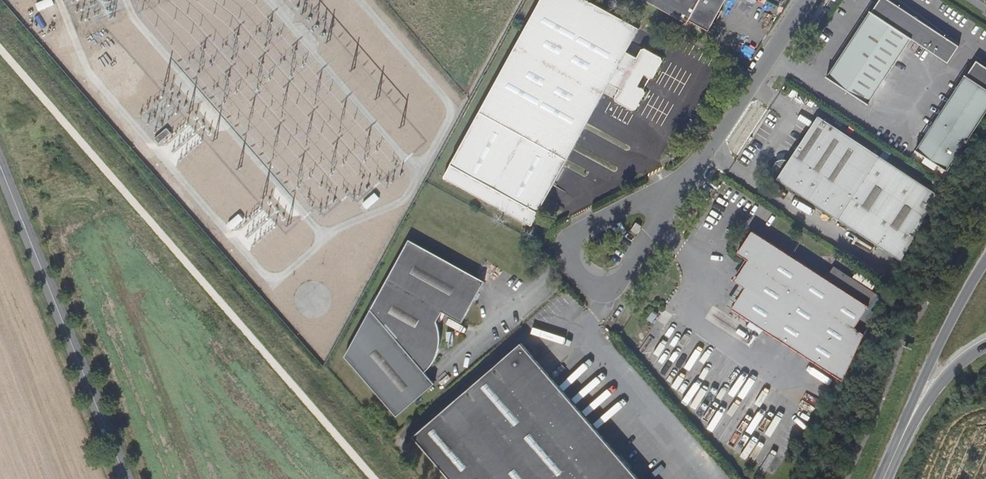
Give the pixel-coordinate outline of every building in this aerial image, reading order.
[(35,5),(38,11),(53,6),(51,0),(48,0),(35,5)] [(567,159),(609,84),(620,89),(615,97),(616,101),(632,110),(636,109),(646,92),(645,89),(634,83),(639,73),(649,79),(654,77),(662,62),(661,57),(645,49),(641,50),(637,57),(627,52),(640,28),(589,0),(540,0),(498,77),(443,176),(530,224),(553,184),(547,181),(562,156),(567,159)] [(709,29),(725,0),(648,0),(687,22),(689,19),(709,29)] [(829,76),(867,102),(910,37),(948,62),(959,45),(892,0),(879,0),(829,76)] [(813,43),(804,57),(807,60),(805,62),(809,65),(810,62),(812,63),(821,49),(813,43)] [(976,60),(917,150),(926,156),(922,161),(935,169),(938,165),(946,170),(985,109),(985,66),(976,60)] [(931,208),(938,195),(852,138),(817,116),(788,160),(785,158),(782,157),(780,158),(778,158),(776,159),(774,161),(774,163),(772,167),(772,169),(772,171),(773,174),(775,177),(776,178),(902,261),(931,208)] [(166,129),(154,140),(158,145),(170,134),(166,129)] [(553,184),(567,159),(562,156),(547,181),(553,184)] [(374,193),(362,205),(367,210),(379,198),(374,193)] [(239,214),(227,224),(233,230),(244,220),(239,214)] [(641,227),(636,224),(631,230),(637,234),(641,227)] [(737,281),(745,287),(750,291),(737,311),(843,380),(863,332),(855,327),(868,305),(826,278),(752,230),(738,252),(748,259),(751,261),(737,281)] [(463,322),(485,282),(409,241),(385,285),(366,321),(346,356),(399,416),(436,384),(426,372),(431,367),(433,364),(435,362),(438,357),(439,354),(440,351),(442,344),(442,340),(442,335),(441,330),(440,327),(440,325),(439,321),(444,312),(463,322)] [(734,280),(737,281),(751,261),(748,259),(734,280)] [(833,266),(826,278),(868,305),(875,293),(833,266)] [(732,308),(737,311),(750,291),(745,287),(732,308)] [(413,436),(451,478),(640,478),(521,342),(413,436)]
